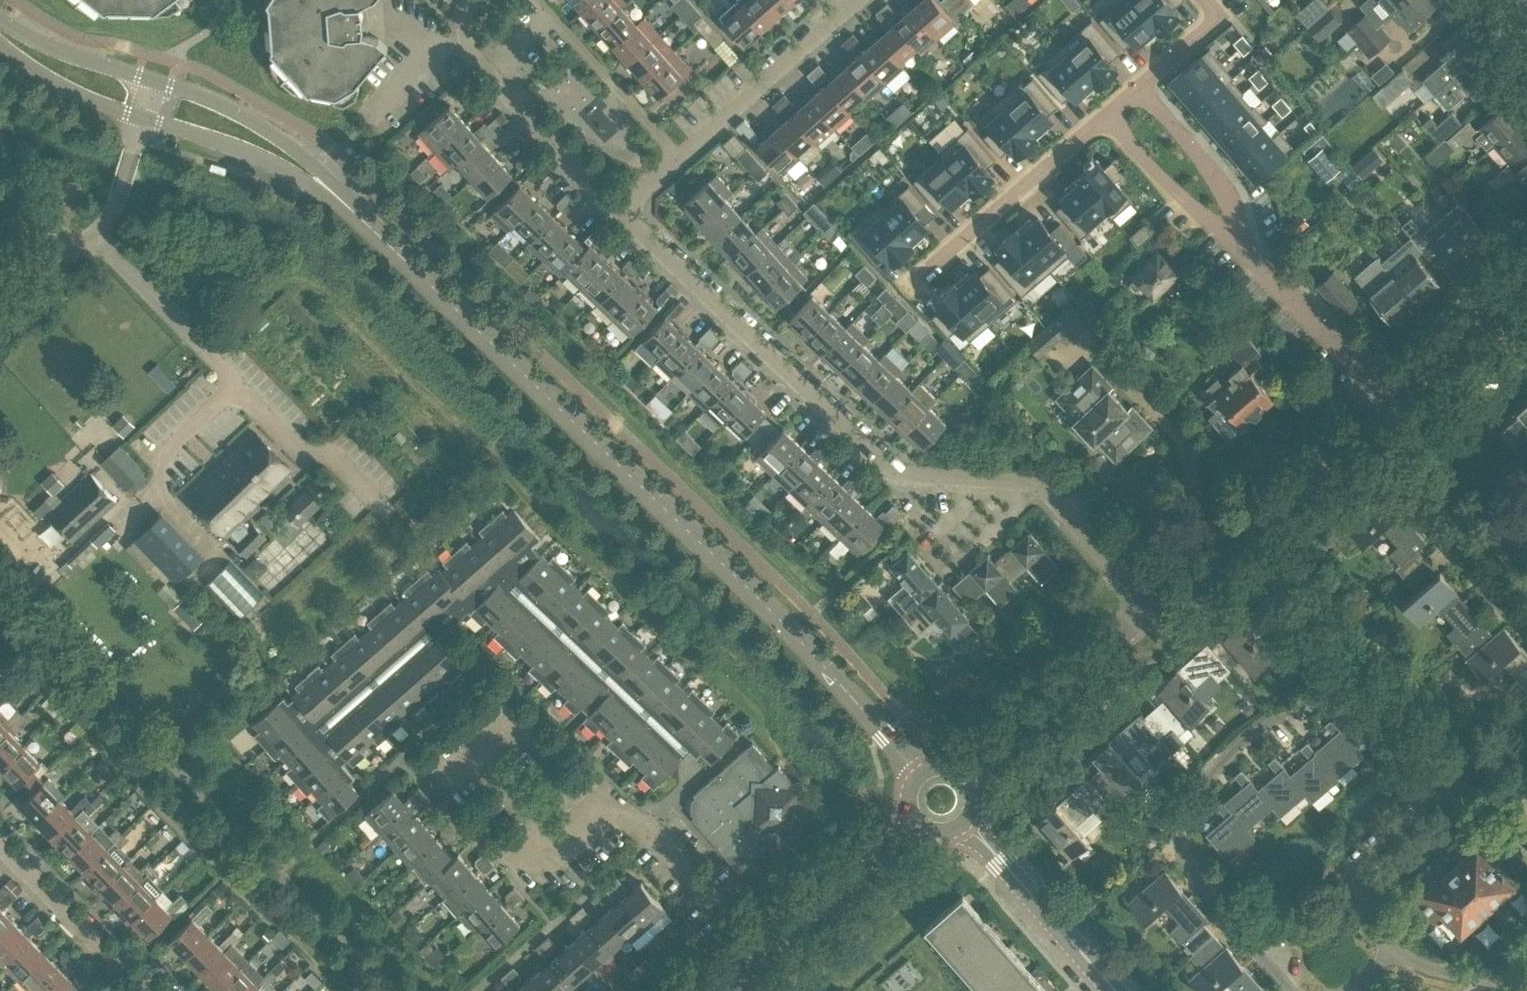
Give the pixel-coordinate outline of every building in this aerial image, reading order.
[(78,1),(91,10),(106,11),(108,10),(154,11),(156,12),(171,11),(185,3),(188,0),(76,0),(78,1)] [(267,1),(269,3),(272,49),(271,51),(274,65),(283,78),(294,89),(309,93),(311,92),(333,96),(336,100),(345,103),(359,96),(362,87),(359,82),(390,46),(381,38),(365,33),(366,24),(363,23),(363,15),(365,13),(362,5),(372,0),(267,0),(267,1)] [(594,0),(574,0),(582,10),(594,0)] [(622,6),(627,2),(625,0),(594,0),(582,10),(598,27),(622,6)] [(745,45),(763,29),(737,0),(719,16),(745,45)] [(780,14),(767,0),(737,0),(763,29),(780,14)] [(796,0),(767,0),(780,14),(796,0)] [(937,0),(922,0),(913,8),(939,37),(956,21),(955,20),(964,12),(954,0),(941,0),(939,2),(937,0)] [(974,3),(971,0),(954,0),(964,12),(974,3)] [(1160,31),(1133,0),(1122,0),(1100,19),(1124,48),(1134,39),(1138,43),(1143,38),(1146,43),(1160,31)] [(1160,31),(1179,14),(1172,7),(1179,0),(1133,0),(1160,31)] [(1330,7),(1324,0),(1313,0),(1297,13),(1307,26),(1330,7)] [(1366,11),(1368,9),(1374,16),(1380,24),(1392,13),(1407,0),(1367,0),(1361,5),(1366,11)] [(1435,0),(1407,0),(1392,13),(1409,32),(1423,21),(1419,17),(1437,2),(1437,1),(1436,2),(1435,0)] [(1512,0),(1526,18),(1526,0),(1512,0)] [(891,19),(895,15),(895,12),(888,3),(882,8),(891,19)] [(613,44),(637,23),(622,6),(598,27),(613,44)] [(1319,40),(1342,21),(1330,7),(1307,26),(1319,40)] [(888,22),(891,19),(882,8),(876,13),(884,22),(888,22)] [(921,53),(939,37),(913,8),(895,23),(917,47),(916,47),(921,53)] [(1357,43),(1380,24),(1374,16),(1368,9),(1366,11),(1345,28),(1357,43)] [(700,29),(710,21),(703,14),(694,22),(700,29)] [(629,62),(660,35),(644,17),(637,23),(613,44),(629,62)] [(1092,19),(1063,45),(1098,84),(1117,68),(1110,60),(1120,52),(1092,19)] [(716,47),(725,39),(710,21),(700,29),(716,47)] [(900,62),(916,47),(917,47),(895,23),(879,38),(900,62)] [(1368,56),(1391,37),(1380,24),(1357,43),(1368,56)] [(1466,37),(1465,36),(1465,34),(1461,28),(1445,42),(1452,49),(1441,59),(1444,63),(1424,80),(1435,92),(1436,93),(1443,87),(1442,86),(1481,53),(1466,36),(1466,37)] [(857,49),(861,46),(861,42),(853,33),(848,38),(857,49)] [(1242,33),(1233,41),(1239,47),(1248,39),(1242,33)] [(644,79),(675,51),(660,35),(629,62),(644,79)] [(854,52),(857,49),(848,38),(842,43),(850,52),(854,52)] [(900,62),(879,38),(861,54),(887,82),(904,67),(900,62)] [(1248,39),(1239,47),(1244,53),(1253,45),(1248,39)] [(1098,84),(1063,45),(1044,61),(1047,65),(1037,73),(1062,102),(1072,93),(1076,97),(1081,92),(1084,96),(1098,84)] [(1260,51),(1267,59),(1273,53),(1266,46),(1260,51)] [(1172,80),(1184,95),(1221,63),(1209,48),(1172,80)] [(970,64),(979,56),(974,50),(965,58),(970,64)] [(659,96),(683,75),(690,69),(675,51),(644,79),(659,96)] [(1436,93),(1435,92),(1448,108),(1468,91),(1475,98),(1487,87),(1481,81),(1495,69),(1481,53),(1442,86),(1443,87),(1436,93)] [(869,98),(887,82),(861,54),(844,69),(865,93),(869,98)] [(1379,84),(1395,70),(1387,61),(1371,74),(1379,84)] [(823,80),(827,76),(827,72),(819,63),(813,69),(823,80)] [(1196,108),(1231,78),(1233,76),(1221,63),(1184,95),(1196,108)] [(1257,68),(1248,76),(1254,82),(1263,74),(1257,68)] [(1400,92),(1413,80),(1402,68),(1390,79),(1400,92)] [(819,83),(823,80),(813,69),(807,74),(815,83),(819,83)] [(848,108),(865,93),(844,69),(827,84),(848,108)] [(1263,74),(1254,82),(1259,88),(1268,80),(1263,74)] [(1020,81),(1001,98),(1036,138),(1049,126),(1046,123),(1052,118),(1048,114),(1058,106),(1033,77),(1023,85),(1020,81)] [(1208,122),(1241,93),(1243,92),(1231,78),(1196,108),(1208,122)] [(1383,107),(1400,92),(1390,79),(1372,95),(1383,107)] [(835,128),(853,113),(848,108),(827,84),(810,100),(831,124),(835,128)] [(465,102),(475,93),(470,88),(458,98),(461,102),(465,102)] [(949,101),(942,93),(934,100),(941,108),(949,101)] [(1252,106),(1241,93),(1208,122),(1219,136),(1253,107),(1252,106)] [(789,110),(793,107),(793,103),(785,94),(779,99),(789,110)] [(1281,95),(1272,103),(1277,109),(1286,101),(1281,95)] [(1036,138),(1001,98),(982,115),(994,128),(984,136),(1000,155),(1010,147),(1017,154),(1036,138)] [(785,113),(789,110),(779,99),(773,104),(781,113),(785,113)] [(814,138),(831,124),(810,100),(793,115),(814,138)] [(1495,144),(1526,118),(1510,100),(1480,127),(1495,144)] [(1286,101),(1277,109),(1282,115),(1291,107),(1286,101)] [(435,150),(467,123),(451,105),(419,133),(435,150)] [(1263,122),(1264,123),(1267,120),(1255,105),(1254,105),(1252,106),(1253,107),(1219,136),(1231,149),(1263,122)] [(451,168),(458,161),(482,139),(489,133),(508,117),(503,111),(488,124),(486,121),(475,131),(467,123),(435,150),(451,168)] [(1431,116),(1423,123),(1439,142),(1462,122),(1452,111),(1438,124),(1431,116)] [(806,164),(823,149),(814,139),(814,138),(793,115),(776,130),(805,163),(806,163),(806,164)] [(508,117),(489,133),(492,136),(496,137),(513,122),(508,117)] [(1526,148),(1526,119),(1526,118),(1495,144),(1510,162),(1526,148)] [(1310,120),(1304,125),(1311,134),(1318,129),(1310,120)] [(1455,149),(1476,130),(1468,121),(1446,140),(1455,149)] [(1275,135),(1274,134),(1264,123),(1263,122),(1231,149),(1243,163),(1275,135)] [(754,141),(758,138),(758,133),(750,125),(744,130),(754,141)] [(939,153),(941,156),(942,155),(974,192),(993,175),(986,168),(996,159),(968,127),(939,153)] [(799,174),(804,169),(805,164),(805,163),(776,130),(758,146),(779,170),(780,169),(784,174),(789,169),(793,174),(799,174)] [(1279,130),(1274,134),(1275,135),(1243,163),(1255,178),(1293,146),(1279,130)] [(1337,149),(1323,132),(1303,150),(1310,158),(1307,160),(1325,181),(1342,166),(1331,154),(1337,149)] [(473,178),(497,157),(482,139),(458,161),(473,178)] [(880,146),(869,156),(875,162),(879,158),(883,163),(889,157),(880,146)] [(753,173),(763,165),(747,147),(737,155),(753,173)] [(520,168),(532,157),(527,152),(517,160),(517,164),(520,168)] [(942,155),(941,156),(914,181),(939,209),(949,200),(951,203),(956,198),(960,204),(974,192),(942,155)] [(489,196),(513,174),(497,157),(473,178),(489,196)] [(1362,157),(1352,166),(1362,178),(1372,169),(1362,157)] [(1106,209),(1106,210),(1112,217),(1132,200),(1116,182),(1123,176),(1112,162),(1113,161),(1111,160),(1103,167),(1097,160),(1078,176),(1106,209)] [(1516,174),(1511,178),(1526,196),(1526,197),(1526,164),(1516,174)] [(531,180),(535,180),(544,170),(539,165),(528,177),(531,180)] [(759,180),(768,171),(763,165),(753,173),(759,180)] [(1498,190),(1511,178),(1516,174),(1508,165),(1490,181),(1498,190)] [(816,175),(824,185),(830,179),(822,170),(816,175)] [(698,222),(726,198),(725,197),(733,191),(717,173),(686,201),(693,209),(689,212),(698,222)] [(1090,224),(1106,210),(1106,209),(1078,176),(1065,188),(1068,191),(1062,196),(1066,200),(1056,209),(1081,237),(1093,227),(1090,224)] [(1459,203),(1442,218),(1474,254),(1491,239),(1462,206),(1471,198),(1455,180),(1446,187),(1459,203)] [(508,231),(516,223),(538,200),(521,184),(491,215),(508,231)] [(881,209),(912,246),(926,234),(923,230),(928,226),(925,222),(916,212),(926,203),(909,185),(881,209)] [(562,209),(573,197),(567,192),(558,202),(558,206),(562,209)] [(783,208),(793,199),(787,192),(777,201),(783,208)] [(565,212),(569,212),(578,202),(573,197),(562,209),(565,212)] [(717,236),(728,226),(741,215),(726,198),(698,222),(708,233),(711,229),(717,236)] [(788,214),(798,205),(793,199),(783,208),(788,214)] [(533,239),(555,216),(538,200),(516,223),(531,238),(533,239)] [(893,262),(912,246),(881,209),(878,205),(849,230),(877,263),(886,254),(893,262)] [(756,232),(756,231),(741,215),(728,226),(717,236),(723,243),(719,246),(729,256),(756,232)] [(544,259),(571,231),(555,216),(533,239),(531,238),(527,243),(544,259)] [(814,240),(833,223),(827,216),(817,225),(820,228),(811,237),(814,240)] [(1030,218),(1016,230),(1051,270),(1070,253),(1067,250),(1076,241),(1060,222),(1050,231),(1038,217),(1033,222),(1030,218)] [(1307,225),(1300,217),(1285,229),(1292,237),(1307,225)] [(1411,218),(1402,226),(1417,244),(1426,236),(1456,270),(1474,254),(1442,218),(1424,233),(1411,218)] [(1157,230),(1147,219),(1129,235),(1138,245),(1157,230)] [(829,237),(838,229),(833,223),(814,240),(817,244),(827,235),(829,237)] [(594,240),(605,229),(600,224),(591,233),(591,237),(594,240)] [(747,270),(778,243),(762,226),(756,231),(756,232),(729,256),(738,267),(742,263),(747,270)] [(597,243),(601,243),(610,234),(605,229),(594,240),(597,243)] [(1051,270),(1016,230),(997,246),(1004,254),(994,263),(1022,295),(1051,270)] [(565,272),(570,268),(569,267),(588,247),(587,246),(571,231),(544,259),(561,275),(565,272)] [(581,287),(585,282),(607,259),(590,243),(587,246),(588,247),(569,267),(570,268),(565,272),(581,287)] [(758,290),(792,259),(778,243),(747,270),(753,277),(750,280),(758,290)] [(1406,262),(1397,251),(1383,263),(1392,274),(1417,303),(1440,283),(1415,255),(1406,262)] [(1177,272),(1158,253),(1146,265),(1145,264),(1132,277),(1135,279),(1130,284),(1137,291),(1142,286),(1155,298),(1167,285),(1166,284),(1177,272)] [(627,272),(638,260),(633,255),(624,265),(624,269),(627,272)] [(1394,322),(1417,303),(1392,274),(1383,263),(1378,257),(1356,276),(1370,293),(1394,322)] [(597,303),(624,275),(607,259),(585,282),(581,287),(597,303)] [(779,305),(803,283),(809,278),(792,259),(758,290),(768,301),(772,297),(779,305)] [(630,275),(634,275),(643,265),(638,260),(627,272),(630,275)] [(863,280),(871,271),(865,264),(856,273),(863,280)] [(976,271),(971,275),(968,271),(954,283),(989,324),(1017,299),(990,267),(980,275),(976,271)] [(868,285),(877,276),(871,271),(863,280),(868,285)] [(1344,315),(1359,302),(1334,272),(1318,285),(1344,315)] [(614,318),(640,291),(624,275),(597,303),(614,318)] [(803,283),(784,300),(790,305),(806,288),(803,283)] [(970,340),(989,324),(954,283),(935,300),(942,308),(932,316),(949,335),(958,327),(970,340)] [(661,304),(672,292),(667,287),(658,297),(658,301),(661,304)] [(632,335),(636,331),(658,307),(640,291),(614,318),(632,335)] [(805,339),(831,312),(813,295),(791,318),(798,325),(795,329),(805,339)] [(1110,343),(1118,337),(1082,296),(1074,302),(1110,343)] [(893,313),(903,304),(896,297),(887,306),(893,313)] [(673,315),(677,315),(686,306),(680,300),(669,312),(673,315)] [(898,318),(908,309),(903,304),(893,313),(898,318)] [(1071,304),(1027,342),(1039,357),(1060,339),(1065,345),(1088,325),(1071,304)] [(847,327),(831,312),(805,339),(815,348),(818,345),(825,351),(853,323),(853,322),(847,327)] [(635,348),(653,365),(656,361),(662,355),(684,332),(666,315),(635,348)] [(838,370),(864,343),(863,343),(869,337),(853,323),(825,351),(831,357),(828,360),(838,370)] [(703,344),(714,333),(709,327),(700,337),(700,341),(703,344)] [(925,346),(935,336),(927,329),(918,339),(925,346)] [(1229,375),(1233,379),(1224,387),(1217,379),(1202,392),(1209,400),(1208,401),(1218,411),(1211,417),(1229,439),(1243,427),(1239,422),(1249,414),(1256,416),(1261,412),(1260,405),(1271,395),(1254,376),(1265,366),(1257,357),(1262,352),(1242,329),(1223,346),(1240,365),(1229,375)] [(678,371),(700,348),(684,332),(662,355),(656,361),(673,377),(678,371)] [(706,347),(710,347),(719,337),(714,333),(703,344),(706,347)] [(588,345),(594,339),(588,334),(582,340),(588,345)] [(931,351),(940,341),(935,336),(925,346),(931,351)] [(600,345),(594,339),(588,345),(594,351),(600,345)] [(881,360),(880,359),(864,343),(838,370),(848,379),(851,376),(858,382),(881,360)] [(694,387),(717,364),(700,348),(678,371),(694,386),(694,387)] [(871,401),(897,375),(896,375),(902,369),(885,353),(880,359),(881,360),(858,382),(864,388),(861,392),(871,401)] [(736,375),(747,364),(742,359),(733,368),(733,372),(736,375)] [(962,374),(971,365),(964,359),(955,367),(962,374)] [(1127,407),(1109,388),(1112,384),(1092,363),(1057,397),(1076,417),(1074,420),(1079,426),(1077,428),(1086,438),(1088,435),(1094,441),(1096,439),(1116,459),(1151,425),(1131,404),(1127,407)] [(711,402),(733,379),(717,364),(694,387),(694,386),(688,392),(705,408),(711,402)] [(739,378),(743,378),(752,369),(747,364),(736,375),(739,378)] [(967,380),(976,371),(971,365),(962,374),(967,380)] [(637,380),(628,372),(623,378),(631,386),(637,380)] [(891,414),(913,391),(912,389),(897,375),(871,401),(881,411),(884,408),(891,414)] [(721,425),(728,418),(727,418),(728,417),(749,395),(733,379),(711,402),(705,408),(704,410),(721,425)] [(638,393),(645,386),(639,380),(633,388),(638,393)] [(904,433),(930,407),(929,406),(937,398),(919,382),(912,389),(913,391),(891,414),(897,420),(894,423),(904,433)] [(754,443),(773,423),(764,414),(767,411),(749,395),(728,417),(727,418),(728,418),(754,443)] [(1516,411),(1518,413),(1500,429),(1524,456),(1526,453),(1526,402),(1516,411)] [(925,446),(947,423),(930,407),(904,433),(914,442),(917,439),(925,446)] [(677,418),(671,413),(665,420),(670,425),(677,418)] [(124,435),(134,425),(124,415),(114,425),(124,435)] [(773,423),(754,443),(762,451),(755,457),(773,475),(774,473),(802,445),(784,428),(781,431),(773,423)] [(250,526),(245,521),(295,472),(255,431),(190,494),(230,535),(231,534),(237,539),(235,541),(248,554),(266,536),(253,523),(250,526)] [(822,457),(833,446),(827,440),(818,450),(818,453),(822,457)] [(127,488),(145,472),(121,445),(103,462),(127,488)] [(802,445),(774,473),(791,490),(819,461),(802,445)] [(824,459),(828,459),(837,450),(833,446),(822,457),(824,459)] [(819,461),(791,490),(807,505),(835,476),(819,461)] [(823,520),(865,476),(860,472),(851,481),(846,487),(835,476),(807,505),(823,520)] [(53,493),(63,483),(54,473),(43,482),(53,493)] [(71,542),(116,501),(91,474),(46,515),(71,542)] [(871,482),(865,477),(854,488),(858,491),(862,491),(871,482)] [(300,524),(323,501),(310,487),(287,510),(300,524)] [(868,508),(851,492),(823,520),(824,521),(840,536),(868,508)] [(1427,541),(1384,492),(1346,525),(1363,544),(1383,527),(1399,545),(1390,552),(1400,564),(1396,567),(1407,579),(1429,561),(1419,549),(1427,541)] [(746,503),(751,509),(757,503),(751,497),(746,503)] [(52,506),(46,499),(34,510),(40,517),(52,506)] [(857,553),(899,509),(894,504),(879,519),(868,508),(840,536),(857,553)] [(541,538),(515,508),(508,514),(503,509),(491,520),(518,549),(528,541),(532,546),(540,539),(541,538)] [(188,570),(161,541),(173,530),(160,516),(136,538),(177,582),(200,560),(200,559),(188,570)] [(504,570),(512,564),(507,559),(518,549),(491,520),(479,530),(484,535),(478,541),(504,570)] [(69,573),(115,530),(108,522),(61,565),(69,573)] [(1123,546),(1128,542),(1133,538),(1125,529),(1116,537),(1123,546)] [(1060,566),(1029,531),(995,561),(1011,579),(1027,565),(1042,582),(1054,572),(1060,580),(1066,574),(1059,567),(1060,566)] [(504,570),(478,541),(472,546),(467,541),(455,552),(481,581),(492,572),(496,577),(504,570)] [(904,615),(939,585),(908,549),(890,565),(905,582),(888,597),(904,615)] [(468,603),(476,595),(471,590),(481,581),(455,552),(443,562),(448,567),(443,572),(442,573),(465,599),(464,599),(468,603)] [(548,560),(542,554),(514,583),(515,584),(515,583),(523,590),(527,586),(537,595),(565,566),(553,555),(548,560)] [(1011,579),(995,561),(988,554),(953,585),(969,603),(986,588),(1001,605),(1011,596),(1015,601),(1021,601),(1026,597),(1011,579)] [(1440,573),(1429,561),(1407,579),(1418,592),(1403,605),(1420,625),(1440,607),(1456,625),(1448,633),(1458,645),(1483,623),(1484,622),(1441,572),(1440,573)] [(550,616),(577,588),(572,582),(576,577),(565,566),(537,595),(547,604),(542,609),(550,616)] [(465,599),(442,573),(443,572),(439,568),(432,574),(428,569),(416,580),(442,610),(453,600),(457,605),(464,599),(465,599)] [(832,576),(839,584),(846,577),(840,570),(832,576)] [(429,631),(436,624),(432,619),(442,610),(416,580),(404,591),(408,596),(402,601),(429,631)] [(508,594),(499,585),(498,584),(474,609),(472,607),(468,611),(483,624),(487,620),(493,625),(520,596),(513,589),(508,594)] [(969,619),(939,585),(904,615),(919,632),(936,617),(951,635),(969,619)] [(583,593),(577,588),(550,616),(558,624),(562,619),(572,628),(600,599),(588,588),(583,593)] [(872,604),(861,591),(860,591),(853,597),(854,598),(865,611),(872,604)] [(1283,628),(1295,618),(1272,591),(1223,635),(1224,636),(1212,647),(1230,668),(1242,657),(1256,672),(1275,655),(1258,636),(1276,620),(1283,628)] [(195,629),(207,617),(186,595),(174,607),(195,629)] [(506,647),(533,618),(523,609),(528,604),(520,596),(493,625),(499,631),(494,636),(506,647)] [(585,650),(612,621),(606,615),(611,610),(600,599),(572,628),(582,637),(577,642),(585,650)] [(429,631),(402,601),(396,606),(392,601),(380,612),(406,641),(416,633),(421,638),(429,631)] [(392,663),(400,656),(396,651),(406,641),(380,612),(368,622),(372,627),(366,633),(392,663)] [(543,627),(533,618),(506,647),(517,658),(522,653),(528,658),(555,630),(548,622),(543,627)] [(618,626),(612,621),(585,650),(592,657),(597,652),(607,661),(634,633),(623,621),(618,626)] [(1483,623),(1458,645),(1469,657),(1466,659),(1484,678),(1503,661),(1519,679),(1511,686),(1521,698),(1526,693),(1526,652),(1504,626),(1494,635),(1483,623)] [(540,680),(568,651),(558,642),(563,637),(555,630),(528,658),(534,664),(529,669),(540,680)] [(392,663),(366,633),(360,638),(355,633),(344,644),(370,673),(380,664),(384,669),(392,663)] [(620,683),(647,654),(641,649),(646,644),(634,633),(607,661),(617,671),(612,676),(620,683)] [(464,669),(437,638),(436,639),(437,640),(427,649),(422,644),(415,651),(441,681),(447,675),(451,680),(464,669)] [(1230,668),(1212,647),(1208,642),(1158,686),(1167,696),(1155,707),(1173,728),(1179,734),(1188,726),(1185,722),(1188,720),(1191,723),(1211,706),(1194,687),(1212,671),(1219,679),(1231,669),(1230,668)] [(356,694),(364,687),(360,682),(370,673),(344,644),(332,654),(336,659),(330,665),(356,694)] [(427,702),(439,691),(435,686),(441,681),(415,651),(407,658),(411,663),(401,672),(427,702)] [(578,660),(568,651),(540,680),(552,691),(557,686),(562,692),(590,663),(582,655),(578,660)] [(653,660),(647,654),(620,683),(627,690),(632,685),(642,695),(669,666),(658,655),(653,660)] [(603,684),(593,675),(598,670),(590,663),(562,692),(568,697),(564,702),(576,714),(604,685),(603,684)] [(356,694),(330,665),(324,670),(319,665),(307,676),(334,705),(344,696),(348,701),(356,694)] [(655,716),(682,687),(676,682),(681,677),(669,666),(642,695),(652,704),(647,709),(655,716)] [(964,668),(953,678),(961,687),(972,677),(964,668)] [(427,702),(401,672),(391,681),(386,675),(378,682),(404,712),(411,707),(415,712),(427,702)] [(320,727),(321,726),(320,726),(328,719),(324,714),(334,705),(307,676),(296,686),(300,691),(293,697),(320,727)] [(391,733),(403,723),(398,718),(404,712),(378,682),(370,689),(375,694),(365,703),(391,733)] [(688,693),(682,687),(655,716),(662,723),(667,719),(677,728),(704,699),(693,688),(688,693)] [(1356,746),(1382,724),(1351,687),(1344,692),(1353,703),(1334,719),(1333,720),(1356,746)] [(621,702),(611,692),(612,692),(611,691),(583,721),(595,732),(600,727),(606,733),(633,704),(626,697),(621,702)] [(266,747),(296,720),(287,710),(292,706),(286,698),(285,697),(254,723),(260,730),(255,735),(266,747)] [(690,750),(717,721),(711,715),(716,710),(704,699),(677,728),(686,737),(682,742),(690,750)] [(391,733),(365,703),(354,712),(350,707),(342,714),(368,744),(374,739),(379,744),(391,733)] [(618,754),(646,725),(636,716),(641,711),(633,704),(606,733),(612,739),(607,744),(618,754)] [(0,706),(0,737),(10,728),(16,722),(24,714),(18,708),(10,716),(0,706)] [(1173,728),(1155,707),(1143,717),(1140,713),(1090,757),(1100,768),(1119,789),(1123,794),(1143,777),(1139,773),(1152,762),(1138,746),(1143,742),(1151,750),(1161,741),(1171,752),(1185,741),(1179,734),(1173,728)] [(30,720),(24,714),(16,722),(22,728),(30,720)] [(368,744),(342,714),(334,721),(339,726),(329,735),(328,734),(327,735),(354,766),(367,754),(362,749),(368,744)] [(1356,746),(1333,720),(1334,719),(1333,718),(1326,724),(1335,734),(1316,750),(1315,751),(1338,777),(1364,755),(1356,746)] [(305,731),(296,720),(266,747),(276,759),(281,754),(287,760),(317,734),(310,726),(305,731)] [(723,726),(717,721),(690,750),(697,757),(702,752),(712,762),(740,733),(727,721),(723,726)] [(656,735),(646,725),(618,754),(630,765),(635,761),(641,766),(668,737),(661,730),(656,735)] [(26,745),(15,734),(10,728),(0,737),(0,764),(3,767),(26,745)] [(297,783),(328,757),(319,746),(324,742),(317,734),(287,760),(292,766),(287,771),(297,783)] [(654,788),(682,759),(671,749),(676,744),(668,737),(641,766),(646,772),(642,777),(654,788)] [(1338,777),(1315,751),(1316,750),(1308,741),(1301,747),(1310,758),(1291,774),(1307,793),(1306,794),(1313,801),(1339,778),(1338,777)] [(776,768),(753,742),(694,793),(698,798),(696,800),(695,810),(697,813),(693,817),(740,871),(771,843),(775,846),(791,832),(801,833),(801,823),(818,808),(803,792),(804,782),(794,781),(780,765),(776,768)] [(48,767),(26,745),(3,767),(25,790),(39,776),(48,767)] [(1281,815),(1306,794),(1307,793),(1291,774),(1276,756),(1269,762),(1278,772),(1259,788),(1258,789),(1281,815)] [(336,767),(328,757),(297,783),(308,795),(313,790),(319,797),(349,770),(342,762),(336,767)] [(1119,789),(1100,768),(1088,779),(1087,778),(1038,821),(1071,859),(1090,842),(1073,822),(1091,806),(1098,815),(1110,804),(1107,800),(1119,789)] [(1281,815),(1258,789),(1259,788),(1242,769),(1235,775),(1244,785),(1225,801),(1224,800),(1255,837),(1248,828),(1273,806),(1280,816),(1281,815)] [(330,820),(360,794),(351,783),(356,778),(349,770),(319,797),(324,803),(319,807),(330,820)] [(44,781),(39,776),(25,790),(30,795),(22,804),(40,822),(62,800),(60,797),(65,793),(49,776),(44,781)] [(415,802),(425,793),(420,787),(412,794),(412,798),(415,802)] [(382,831),(387,827),(410,806),(395,788),(371,809),(366,813),(382,831)] [(423,806),(431,799),(425,793),(415,802),(419,806),(423,806)] [(55,838),(92,801),(86,795),(72,809),(62,800),(40,822),(55,838)] [(1229,860),(1255,837),(1224,800),(1217,806),(1226,816),(1206,833),(1229,860)] [(70,853),(93,831),(100,824),(90,814),(97,807),(92,801),(55,838),(70,853)] [(397,849),(426,824),(410,806),(387,827),(382,831),(397,849)] [(1152,828),(1162,825),(1160,814),(1149,817),(1152,828)] [(445,837),(456,827),(450,821),(442,828),(442,832),(445,837)] [(109,848),(117,841),(110,835),(100,824),(93,831),(70,853),(87,870),(109,848)] [(412,866),(441,841),(426,824),(397,849),(412,866)] [(453,841),(461,833),(456,827),(445,837),(448,840),(453,841)] [(122,832),(118,828),(110,835),(117,841),(124,834),(122,832)] [(1150,831),(1143,834),(1143,841),(1149,846),(1156,842),(1156,835),(1150,831)] [(103,887),(131,858),(132,858),(122,847),(129,839),(124,834),(117,841),(109,848),(87,870),(83,874),(99,890),(103,887)] [(1504,838),(1494,847),(1486,838),(1418,899),(1433,916),(1442,909),(1462,931),(1513,885),(1509,881),(1526,865),(1526,863),(1504,838)] [(317,845),(327,855),(334,849),(325,839),(317,845)] [(428,884),(431,881),(437,876),(436,875),(456,858),(455,857),(441,841),(412,866),(428,884)] [(480,868),(491,858),(485,852),(477,859),(476,863),(480,868)] [(451,893),(475,872),(459,853),(455,857),(456,858),(436,875),(437,876),(431,881),(445,897),(451,892),(451,893)] [(131,858),(103,887),(119,903),(142,881),(147,875),(156,867),(149,860),(141,869),(131,858)] [(487,871),(495,864),(491,858),(480,868),(483,871),(487,871)] [(356,865),(346,873),(356,884),(366,876),(356,865)] [(156,867),(147,875),(152,880),(161,872),(156,867)] [(1209,918),(1165,869),(1128,902),(1145,921),(1164,904),(1180,922),(1172,929),(1183,941),(1184,941),(1194,953),(1215,934),(1205,922),(1209,918)] [(458,916),(461,913),(490,888),(475,872),(451,893),(451,892),(445,897),(443,899),(458,916)] [(621,892),(624,889),(624,885),(617,876),(611,881),(621,892)] [(18,884),(12,877),(7,883),(0,889),(0,896),(2,899),(12,889),(18,884)] [(222,897),(231,889),(222,880),(213,888),(222,897)] [(119,903),(135,920),(158,898),(146,886),(142,881),(119,903)] [(616,896),(621,892),(611,881),(605,887),(612,895),(616,896)] [(650,926),(667,910),(642,881),(625,897),(650,926)] [(24,889),(18,884),(12,889),(2,899),(8,904),(10,902),(18,895),(24,889)] [(510,901),(520,892),(515,886),(507,893),(506,898),(510,901)] [(481,927),(505,905),(490,888),(461,913),(476,931),(481,927)] [(517,906),(525,898),(520,892),(510,901),(513,905),(517,906)] [(178,909),(188,900),(182,893),(174,901),(174,905),(178,909)] [(986,927),(972,911),(975,909),(964,897),(966,895),(965,894),(927,927),(928,929),(932,925),(958,954),(986,927)] [(632,941),(650,926),(625,897),(607,912),(628,936),(632,941)] [(150,936),(174,914),(158,898),(135,920),(150,936)] [(0,901),(0,933),(14,919),(4,908),(8,904),(2,899),(0,901)] [(203,899),(183,919),(187,923),(193,917),(197,912),(207,903),(203,899)] [(206,917),(214,909),(207,903),(197,912),(202,917),(206,917)] [(496,945),(521,923),(505,905),(481,927),(496,945)] [(586,922),(590,919),(590,915),(583,906),(577,912),(586,922)] [(406,917),(400,911),(393,918),(399,924),(406,917)] [(582,926),(586,922),(577,912),(571,917),(578,925),(582,926)] [(611,951),(628,936),(607,912),(590,927),(611,951)] [(34,931),(44,921),(38,916),(30,923),(28,925),(34,931)] [(187,957),(210,934),(193,917),(187,923),(170,939),(187,957)] [(0,933),(0,959),(3,962),(30,936),(34,931),(28,925),(24,929),(14,919),(0,933)] [(686,937),(695,929),(687,920),(678,928),(686,937)] [(42,935),(50,927),(44,921),(34,931),(38,935),(42,935)] [(406,933),(415,944),(425,936),(415,925),(406,933)] [(611,951),(590,927),(573,942),(594,966),(598,971),(616,955),(611,951)] [(994,937),(986,927),(958,954),(983,983),(1015,956),(997,934),(994,937)] [(281,929),(276,934),(273,937),(282,947),(290,939),(281,929)] [(225,939),(232,945),(240,937),(234,930),(225,939)] [(266,930),(261,935),(267,941),(272,936),(266,930)] [(226,951),(210,934),(187,957),(203,973),(226,951)] [(1215,934),(1194,953),(1205,965),(1190,978),(1201,990),(1214,990),(1226,980),(1236,990),(1268,990),(1227,945),(1226,946),(1215,934)] [(18,978),(45,951),(30,936),(3,962),(18,978)] [(552,952),(556,949),(556,945),(549,936),(543,941),(552,952)] [(681,942),(678,938),(672,944),(675,947),(681,942)] [(548,956),(552,952),(543,941),(536,947),(544,955),(548,956)] [(577,981),(594,966),(573,942),(556,956),(577,981)] [(427,956),(436,965),(448,955),(438,945),(427,956)] [(66,964),(76,954),(70,948),(62,956),(62,960),(66,964)] [(655,966),(662,960),(652,949),(646,955),(655,966)] [(62,968),(45,951),(18,978),(31,990),(38,990),(62,968)] [(203,973),(219,989),(242,967),(226,951),(203,973)] [(74,968),(82,960),(76,954),(66,964),(69,968),(74,968)] [(577,981),(556,956),(539,972),(556,990),(565,990),(577,981)] [(1017,962),(1019,960),(1015,956),(983,983),(990,990),(1046,990),(1041,986),(1039,988),(1017,962)] [(221,990),(250,990),(265,977),(249,960),(242,967),(219,989),(221,990)] [(281,961),(272,969),(277,974),(286,966),(281,961)] [(514,966),(508,972),(517,982),(521,979),(522,975),(514,966)] [(78,985),(62,968),(38,990),(72,990),(78,985)] [(250,990),(279,990),(270,982),(277,975),(277,974),(272,969),(265,977),(250,990)] [(316,986),(322,980),(312,970),(306,976),(316,986)] [(502,977),(509,985),(514,990),(525,990),(521,987),(517,982),(508,972),(502,977)] [(539,972),(521,987),(525,990),(556,990),(539,972)] [(461,987),(467,981),(462,976),(456,976),(451,981),(458,989),(461,987)]
